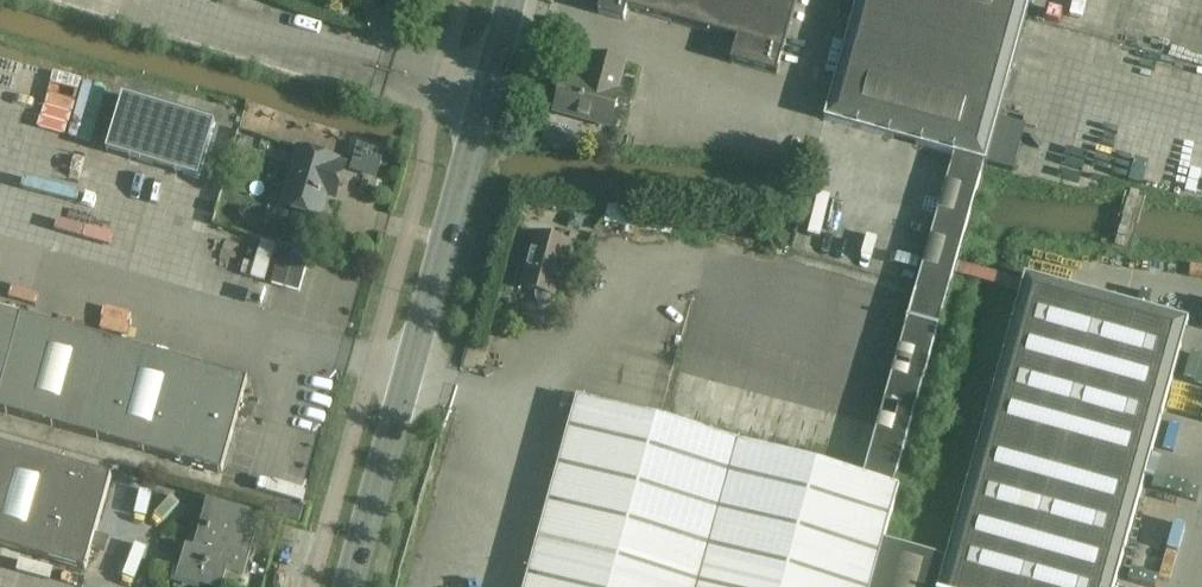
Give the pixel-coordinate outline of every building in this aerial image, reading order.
[(598,16),(624,23),(627,12),(737,42),(731,62),(776,75),(797,0),(603,0),(598,16)] [(859,0),(850,30),(825,122),(955,159),(985,166),(1031,0),(859,0)] [(616,94),(624,65),(592,57),(584,87),(563,81),(554,113),(610,127),(618,95),(616,94)] [(123,97),(107,152),(198,179),(214,125),(123,97)] [(240,136),(233,162),(248,166),(255,140),(240,136)] [(333,198),(343,166),(337,164),(337,162),(298,150),(281,206),(320,217),(326,196),(333,198)] [(948,186),(937,226),(956,227),(968,228),(978,191),(979,189),(985,166),(955,159),(948,186)] [(906,548),(899,546),(885,542),(900,488),(896,487),(942,321),(968,228),(956,227),(937,226),(866,479),(579,398),(526,586),(895,586),(906,548)] [(558,299),(572,244),(534,234),(520,289),(536,293),(534,300),(538,305),(542,308),(548,307),(552,305),(555,298),(558,299)] [(270,285),(269,286),(298,294),(298,293),(306,267),(277,258),(270,285)] [(1188,321),(1025,276),(946,559),(906,548),(895,586),(1114,586),(1188,321)] [(247,380),(0,311),(0,411),(220,473),(247,380)] [(86,571),(111,478),(0,447),(0,547),(86,571)] [(261,515),(205,500),(193,549),(184,547),(175,581),(196,586),(222,586),(225,575),(244,580),(261,515)] [(298,525),(302,510),(278,503),(274,519),(298,525)]
